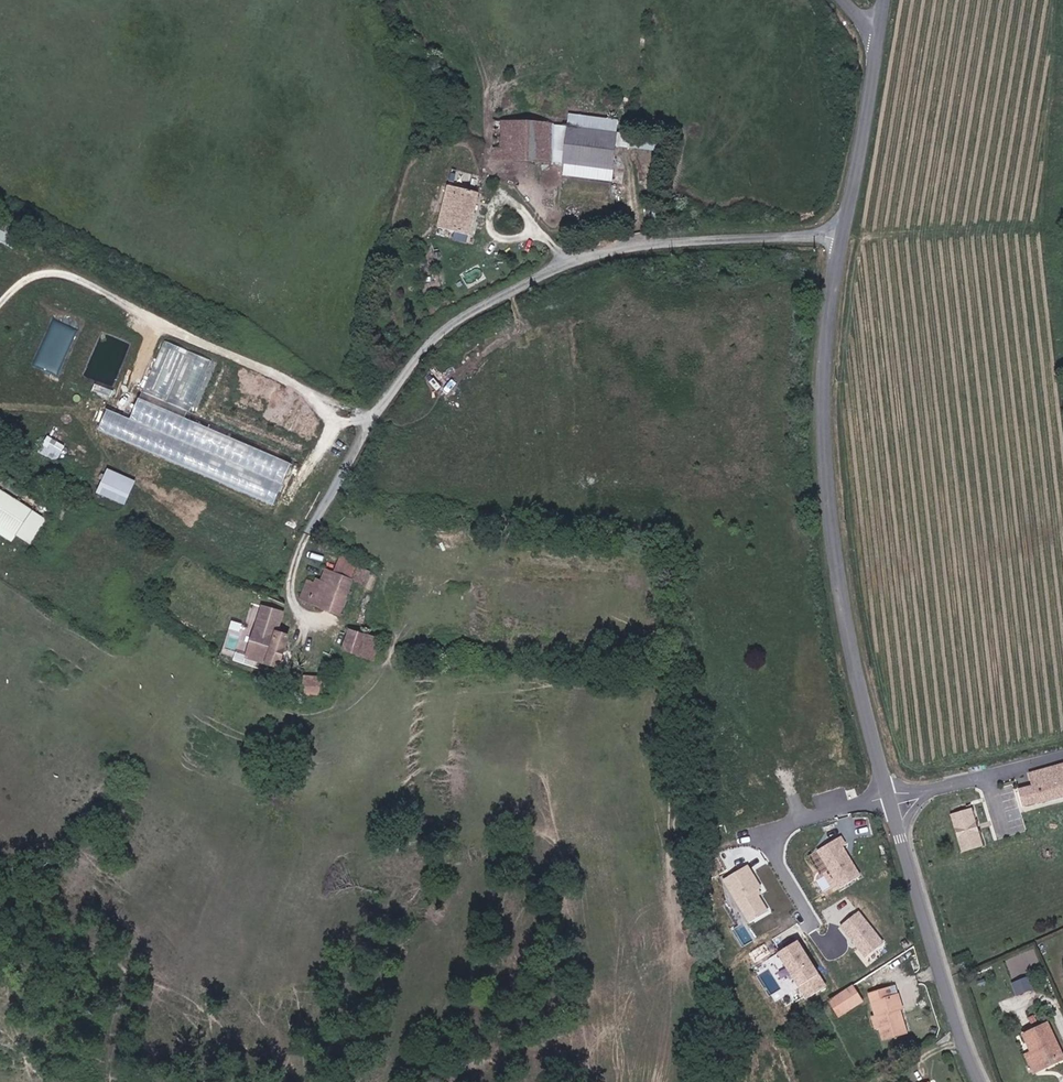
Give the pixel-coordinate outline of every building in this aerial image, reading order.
[(493,161),(582,172),(606,174),(610,141),(549,132),(497,125),(493,161)] [(463,231),(474,189),(443,183),(437,212),(434,224),(463,231)] [(146,392),(194,411),(214,359),(166,340),(146,392)] [(164,431),(170,411),(135,400),(129,419),(164,431)] [(190,443),(194,434),(190,432),(194,424),(180,418),(173,435),(190,443)] [(59,462),(68,445),(48,434),(39,451),(59,462)] [(126,505),(136,479),(106,467),(96,492),(126,505)] [(15,538),(31,514),(0,494),(0,529),(15,538)] [(340,614),(351,575),(319,564),(313,582),(305,581),(299,601),(340,614)] [(264,598),(252,594),(231,663),(247,668),(249,662),(274,669),(283,637),(274,633),(279,613),(262,607),(264,598)] [(262,607),(279,613),(282,604),(270,600),(264,598),(262,607)] [(373,638),(344,628),(338,646),(368,655),(373,638)] [(319,679),(305,675),(302,693),(318,694),(319,679)] [(1042,810),(1062,803),(1062,765),(1029,776),(1035,792),(1042,810)] [(1029,813),(1042,810),(1035,792),(1024,797),(1029,813)] [(985,850),(974,809),(952,815),(964,856),(985,850)] [(838,838),(815,851),(838,889),(860,876),(838,838)] [(748,865),(724,879),(748,920),(768,908),(759,893),(763,891),(748,865)] [(884,940),(859,911),(840,927),(865,956),(884,940)] [(796,941),(776,953),(804,998),(824,985),(796,941)] [(960,964),(965,973),(977,968),(973,958),(960,964)] [(1023,976),(1011,981),(1015,991),(1028,986),(1023,976)] [(851,985),(827,1000),(838,1017),(862,1002),(851,985)] [(892,997),(889,986),(871,991),(875,1002),(892,997)] [(897,996),(892,997),(875,1002),(879,1016),(882,1026),(887,1040),(909,1034),(897,996)] [(1023,1030),(1031,1050),(1039,1069),(1062,1057),(1047,1019),(1023,1030)] [(1039,1069),(1031,1050),(1026,1053),(1033,1071),(1039,1069)]
